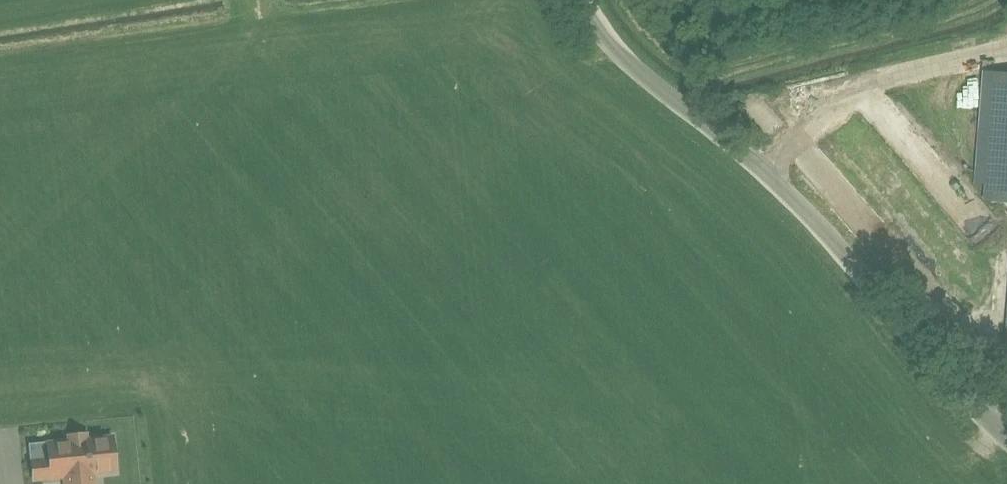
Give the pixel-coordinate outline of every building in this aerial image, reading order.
[(1006,197),(1006,71),(1000,70),(990,196),(1006,197)] [(80,483),(95,483),(94,474),(115,472),(112,436),(86,439),(86,433),(68,435),(68,437),(69,440),(76,440),(80,483)] [(65,483),(80,483),(76,440),(69,440),(30,444),(34,480),(64,477),(65,483)]
